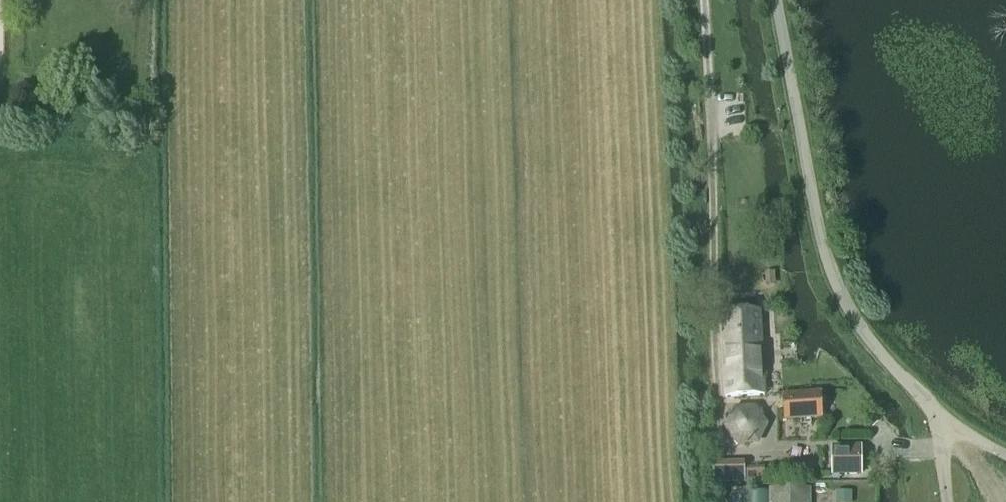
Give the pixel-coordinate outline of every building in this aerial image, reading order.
[(726,397),(765,394),(760,311),(722,313),(726,397)] [(784,420),(822,418),(821,393),(783,395),(784,420)] [(736,446),(759,445),(768,426),(756,408),(733,410),(724,428),(736,446)] [(833,478),(861,477),(861,447),(832,448),(833,478)] [(764,468),(745,468),(745,482),(764,482),(764,468)] [(770,501),(810,501),(810,489),(770,489),(770,501)] [(836,501),(851,501),(851,492),(836,492),(836,501)]
